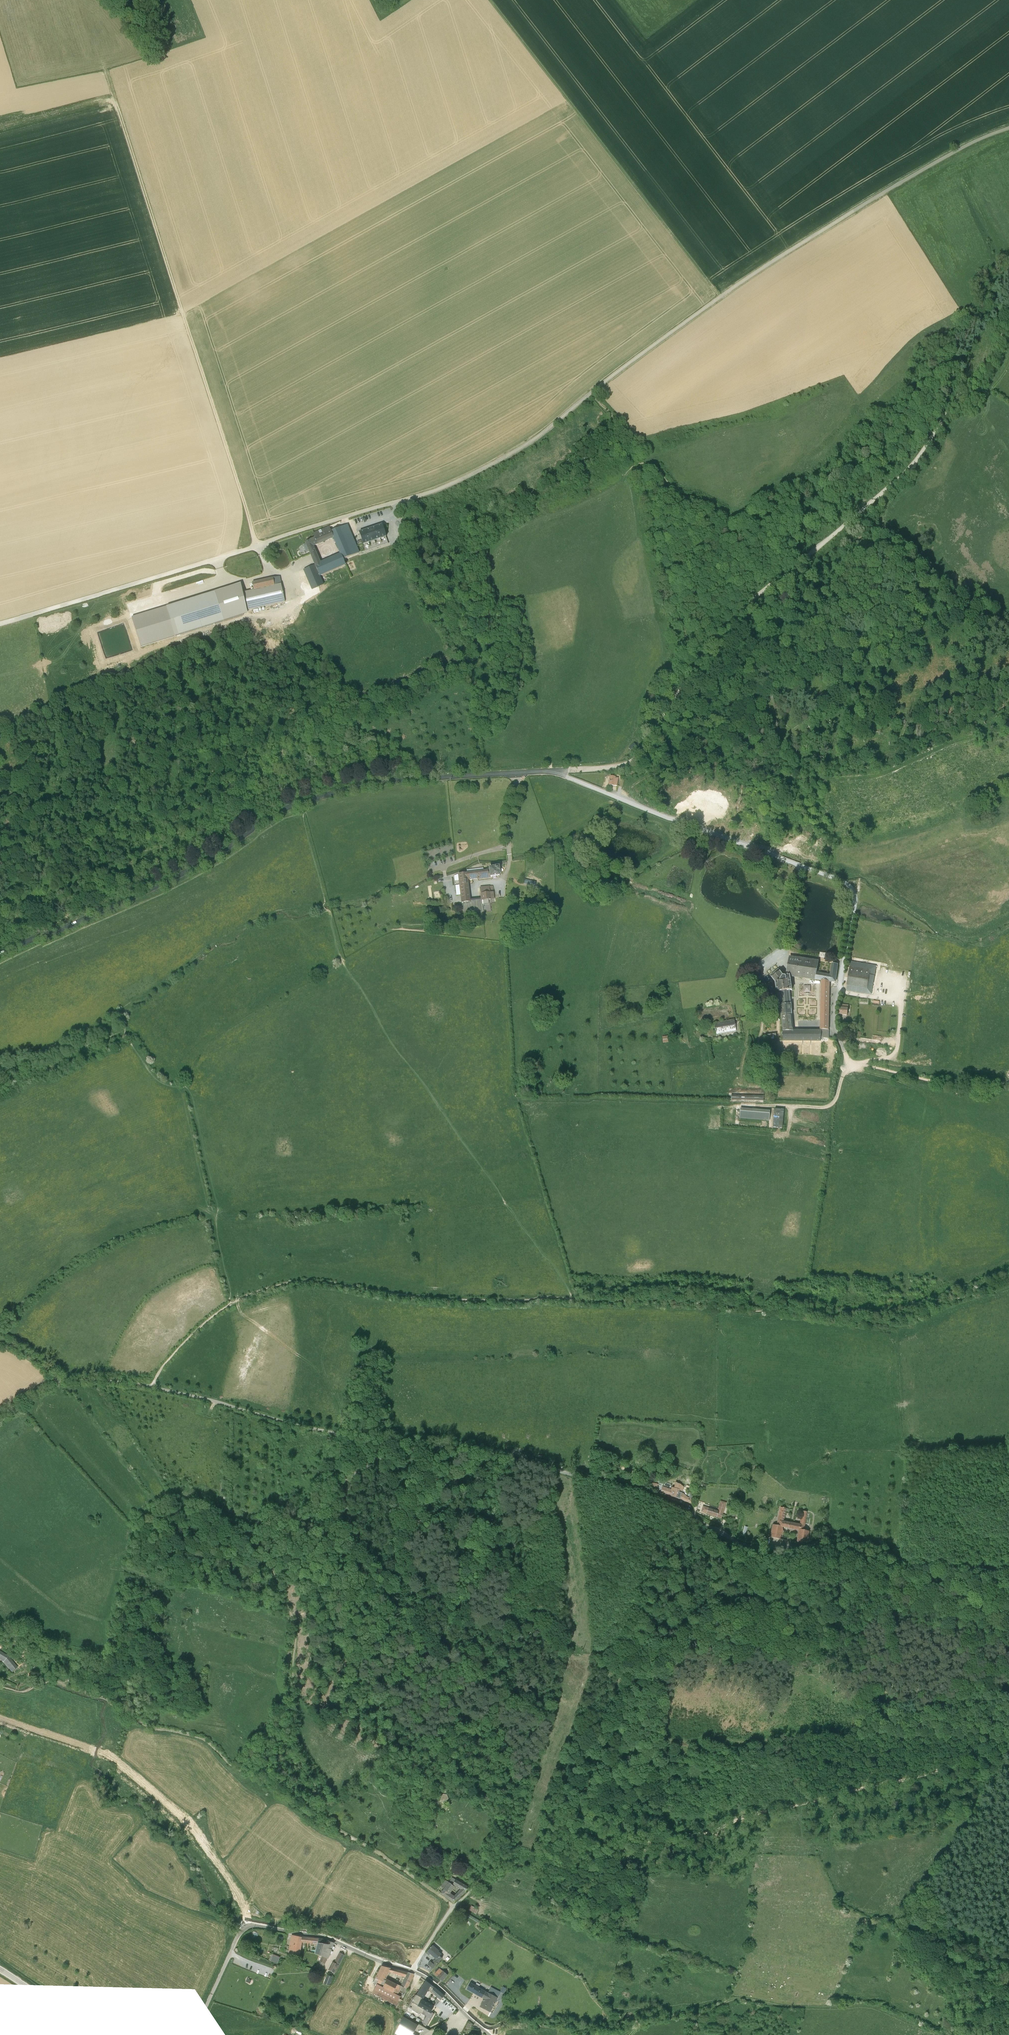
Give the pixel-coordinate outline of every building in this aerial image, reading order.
[(342,527),(344,527),(341,522),(329,527),(331,532),(342,527)] [(382,525),(359,533),(365,550),(388,543),(382,525)] [(321,563),(314,566),(313,566),(304,570),(306,575),(298,578),(304,592),(323,584),(320,577),(345,566),(343,560),(359,553),(349,529),(345,526),(344,527),(342,527),(331,532),(329,527),(313,534),(314,538),(318,545),(333,538),(340,554),(321,563)] [(314,566),(321,563),(314,547),(318,545),(314,538),(313,539),(310,540),(310,541),(305,543),(305,544),(303,545),(306,553),(308,552),(311,558),(314,566)] [(243,592),(247,611),(260,608),(285,602),(281,584),(280,577),(252,582),(254,590),(243,592)] [(217,601),(224,622),(248,614),(247,611),(243,592),(241,584),(215,592),(217,601)] [(217,601),(215,592),(167,607),(176,637),(215,624),(224,622),(217,601)] [(612,767),(610,775),(618,777),(619,769),(612,767)] [(489,859),(490,867),(492,867),(492,866),(501,865),(500,855),(489,856),(489,859)] [(490,867),(489,859),(458,863),(454,865),(455,870),(459,870),(459,874),(455,875),(456,885),(461,884),(461,892),(461,893),(463,892),(463,893),(463,895),(464,904),(483,902),(482,890),(481,888),(471,889),(469,872),(470,872),(469,869),(479,868),(479,869),(490,867)] [(525,869),(524,873),(530,875),(529,878),(535,880),(536,876),(537,872),(525,869)] [(481,888),(482,890),(495,889),(493,876),(490,876),(490,875),(480,877),(481,888)] [(787,952),(784,972),(781,971),(776,964),(773,967),(768,971),(773,978),(774,985),(777,985),(781,1037),(819,1037),(819,1033),(822,1034),(827,1034),(828,1011),(828,1004),(828,1002),(828,978),(834,978),(837,960),(830,959),(830,960),(830,961),(828,971),(815,968),(817,957),(817,956),(796,953),(787,952)] [(846,981),(845,986),(870,991),(875,962),(849,957),(845,981),(846,981)] [(879,963),(878,969),(891,972),(892,966),(879,963)] [(839,1000),(838,1011),(846,1012),(847,1001),(839,1000)] [(735,1015),(714,1019),(717,1030),(737,1027),(735,1015)] [(776,1047),(767,1047),(768,1057),(777,1057),(776,1047)] [(741,1105),(740,1115),(768,1117),(769,1108),(741,1105)] [(773,1105),(771,1125),(781,1126),(783,1106),(773,1105)] [(662,1490),(659,1496),(689,1506),(690,1507),(693,1496),(691,1496),(689,1499),(680,1496),(683,1487),(674,1485),(672,1491),(670,1491),(670,1493),(662,1490)] [(702,1507),(700,1513),(721,1520),(722,1514),(723,1514),(726,1504),(719,1502),(716,1512),(708,1509),(702,1507)] [(771,1525),(769,1538),(770,1538),(779,1540),(780,1535),(783,1536),(783,1532),(782,1532),(782,1530),(781,1530),(782,1528),(797,1531),(797,1542),(806,1543),(807,1543),(808,1532),(803,1531),(804,1524),(808,1524),(809,1514),(806,1514),(806,1513),(801,1512),(799,1525),(783,1522),(785,1509),(779,1508),(776,1526),(771,1525)] [(729,1511),(728,1516),(731,1517),(731,1519),(734,1520),(734,1518),(735,1518),(736,1513),(734,1512),(729,1511)] [(24,1648),(21,1653),(29,1658),(30,1656),(33,1658),(34,1655),(24,1648)] [(4,1661),(12,1671),(17,1666),(9,1656),(0,1650),(0,1659),(4,1661)] [(449,1882),(441,1893),(444,1896),(448,1899),(449,1899),(449,1900),(451,1901),(454,1903),(456,1900),(456,1899),(457,1899),(458,1898),(462,1895),(462,1894),(465,1892),(466,1891),(468,1887),(452,1877),(451,1877),(455,1880),(453,1884),(460,1889),(454,1896),(451,1894),(450,1894),(455,1887),(449,1882)] [(449,1882),(445,1880),(437,1890),(441,1893),(449,1882)] [(471,1905),(468,1910),(476,1914),(479,1910),(471,1905)] [(314,1945),(314,1938),(309,1938),(307,1938),(302,1937),(292,1935),(287,1954),(300,1956),(302,1942),(306,1943),(305,1948),(308,1948),(309,1943),(310,1944),(310,1945),(314,1945)] [(317,1943),(317,1945),(314,1954),(322,1956),(319,1961),(320,1962),(318,1965),(317,1968),(318,1969),(319,1969),(322,1968),(327,1958),(328,1959),(334,1943),(322,1939),(318,1939),(317,1939),(317,1940),(318,1940),(318,1943),(317,1943)] [(430,1948),(426,1952),(429,1955),(430,1954),(436,1959),(434,1962),(433,1961),(432,1963),(430,1961),(428,1965),(433,1969),(442,1958),(440,1956),(441,1954),(438,1951),(439,1951),(432,1945),(431,1947),(430,1947),(430,1948)] [(332,1961),(328,1970),(334,1973),(344,1955),(340,1952),(334,1962),(332,1961)] [(272,1955),(270,1961),(277,1963),(279,1958),(272,1955)] [(389,1972),(390,1968),(382,1966),(373,1983),(377,1984),(372,1993),(396,2005),(400,1996),(398,1995),(400,1990),(403,1992),(406,1993),(414,1974),(408,1972),(402,1971),(396,1969),(395,1974),(405,1977),(401,1986),(386,1978),(389,1972)] [(436,1972),(434,1974),(442,1981),(447,1975),(443,1970),(442,1971),(438,1968),(435,1971),(436,1972)] [(327,1975),(323,1984),(328,1985),(329,1986),(332,1977),(327,1975)] [(429,1990),(431,1985),(426,1981),(417,1995),(413,1999),(411,2001),(408,2007),(419,2014),(420,2013),(426,2016),(422,2023),(427,2026),(427,2025),(434,2014),(432,2012),(431,2013),(430,2013),(434,2006),(423,1999),(429,1990)] [(482,1998),(486,1991),(470,1983),(467,1989),(468,1989),(469,1990),(482,1998)] [(434,1990),(432,1992),(440,2000),(444,1996),(434,1987),(433,1989),(434,1990)] [(486,1991),(482,1998),(484,1999),(480,2007),(490,2012),(500,1992),(491,1987),(488,1992),(486,1991)] [(394,2034),(414,2034),(413,2034),(418,2024),(404,2016),(403,2017),(394,2034)]
